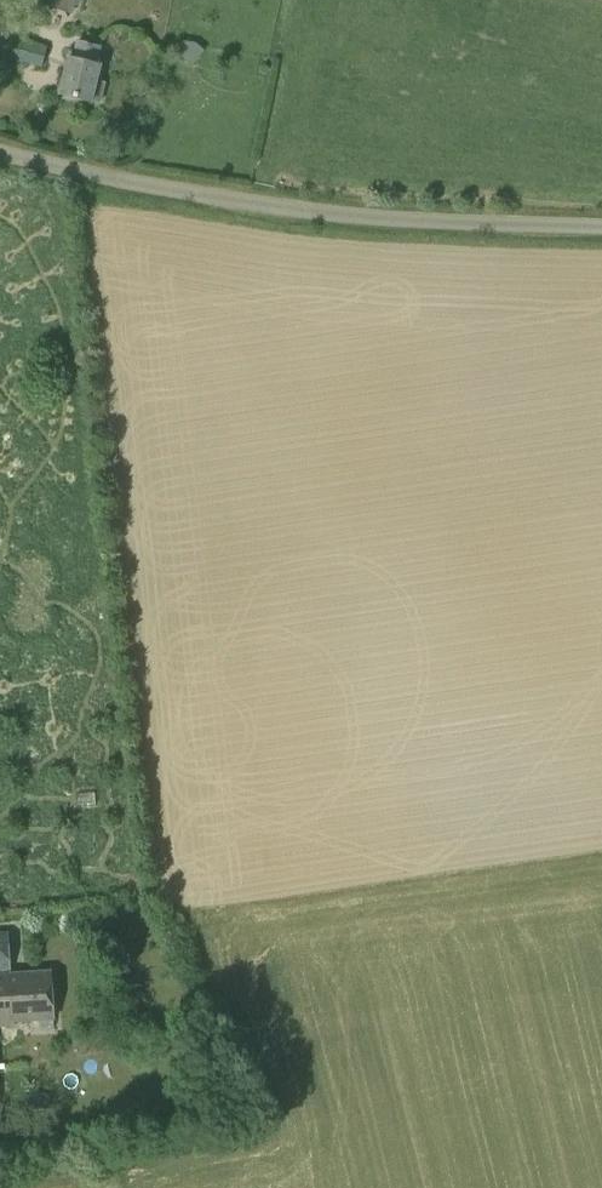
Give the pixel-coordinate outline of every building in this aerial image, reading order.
[(39,5),(71,13),(74,0),(40,0),(39,5)] [(8,56),(12,38),(0,35),(0,54),(8,56)] [(8,56),(7,59),(42,68),(47,46),(12,38),(8,56)] [(98,79),(101,68),(96,67),(100,47),(77,42),(73,57),(66,56),(57,97),(91,105),(93,98),(101,100),(106,81),(98,79)] [(7,933),(0,933),(0,1027),(9,1026),(9,1022),(53,1019),(50,971),(10,974),(7,933)]
